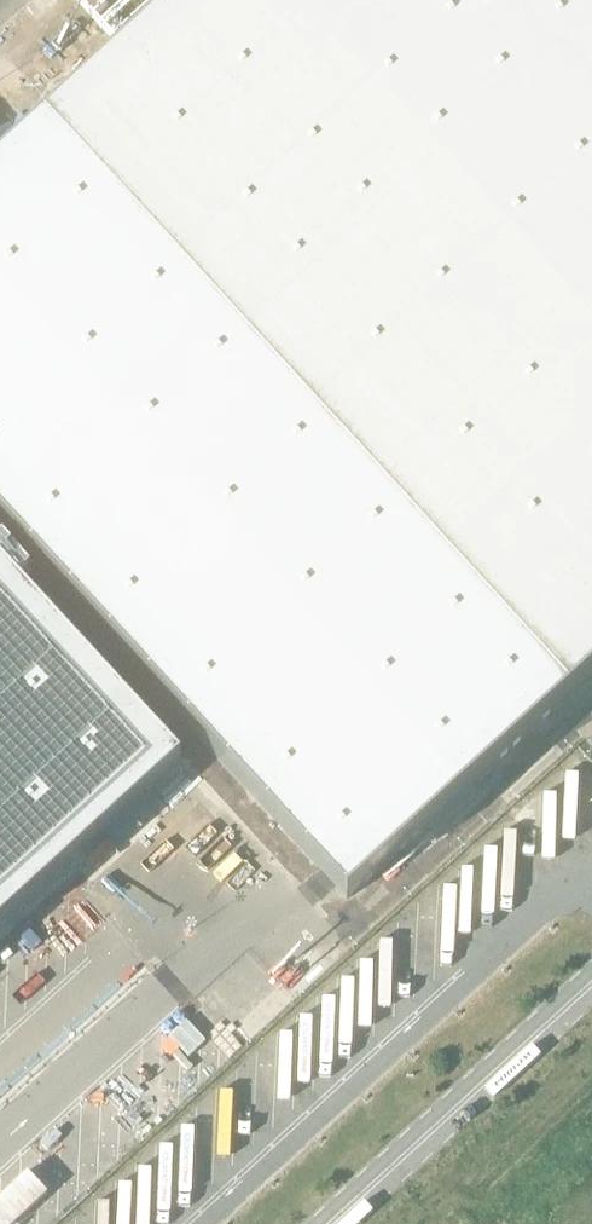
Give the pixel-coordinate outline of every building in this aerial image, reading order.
[(0,167),(0,523),(327,880),(347,902),(591,677),(591,0),(182,0),(0,167)] [(104,835),(117,850),(158,811),(145,797),(181,764),(20,588),(0,566),(0,930),(104,835)]
